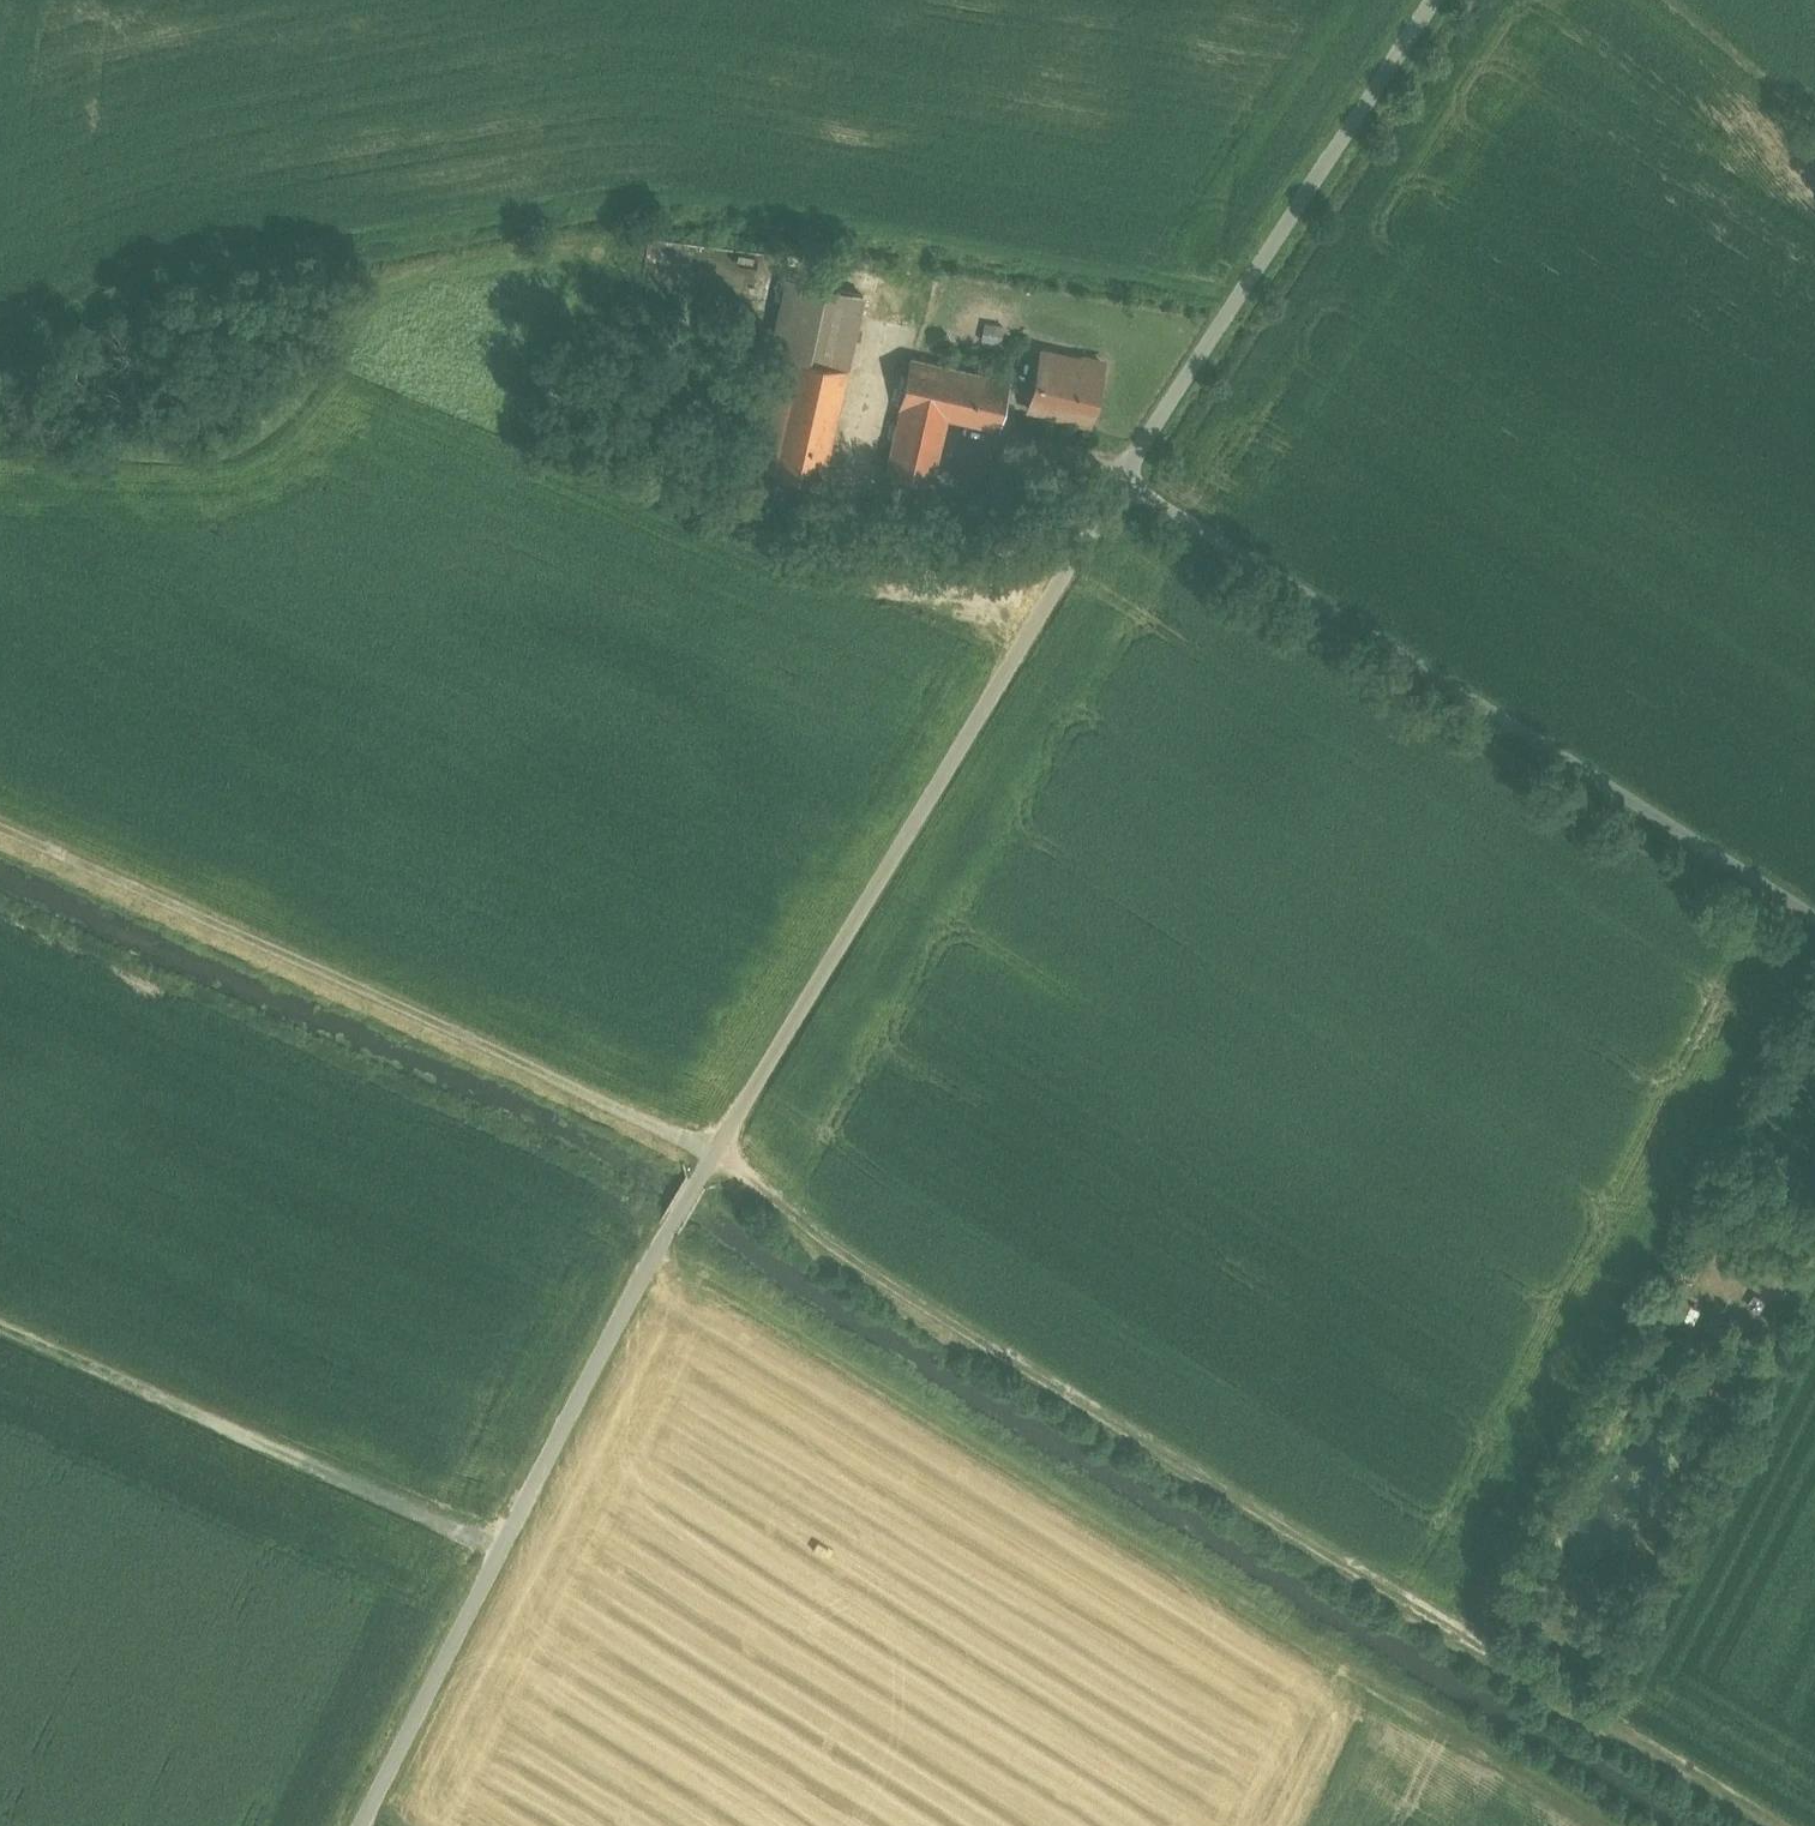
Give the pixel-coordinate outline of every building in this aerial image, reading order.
[(864,295),(789,278),(772,351),(848,368),(864,295)] [(848,368),(772,351),(747,465),(822,482),(848,368)] [(1076,361),(1044,354),(1038,378),(1037,378),(1030,383),(1026,398),(1030,405),(1032,406),(1031,408),(1049,412),(1049,414),(1089,423),(1103,362),(1082,357),(1076,361)] [(960,368),(912,357),(900,407),(901,407),(948,418),(960,368)] [(1010,379),(960,368),(948,418),(999,429),(1010,379)] [(948,418),(901,407),(887,470),(934,481),(948,418)]
